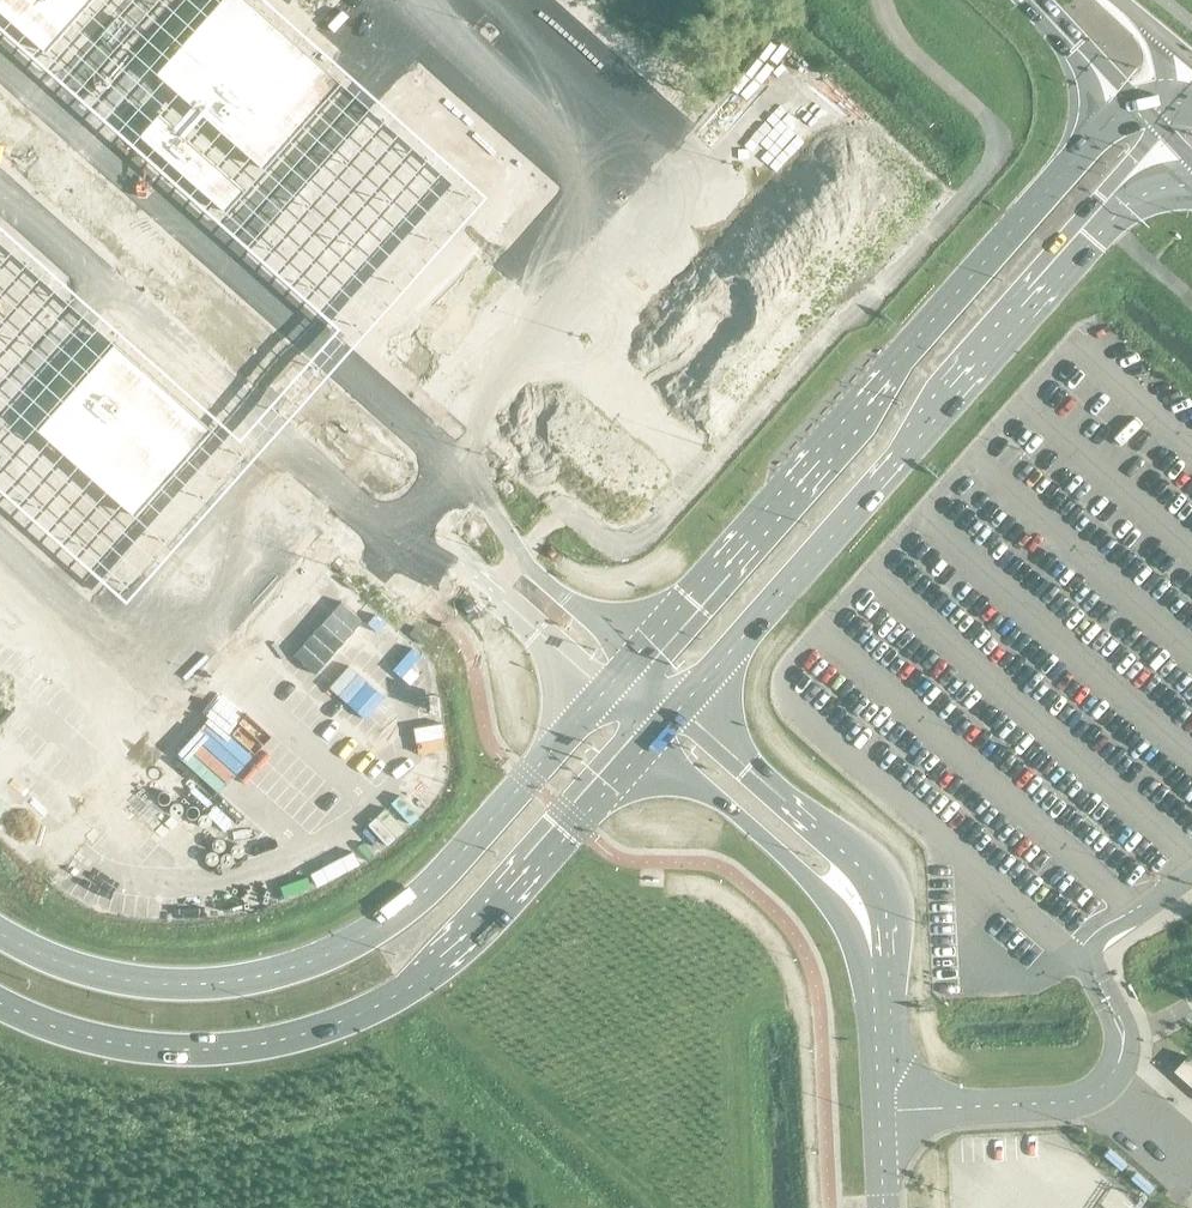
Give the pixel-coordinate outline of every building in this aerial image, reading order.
[(54,51),(99,0),(0,0),(0,2),(54,51)] [(165,71),(268,166),(341,86),(248,0),(223,0),(165,71)] [(163,120),(147,138),(229,209),(245,193),(163,120)] [(115,341),(41,427),(142,514),(216,428),(115,341)] [(1187,1055),(1174,1070),(1191,1086),(1191,1059),(1187,1055)]
